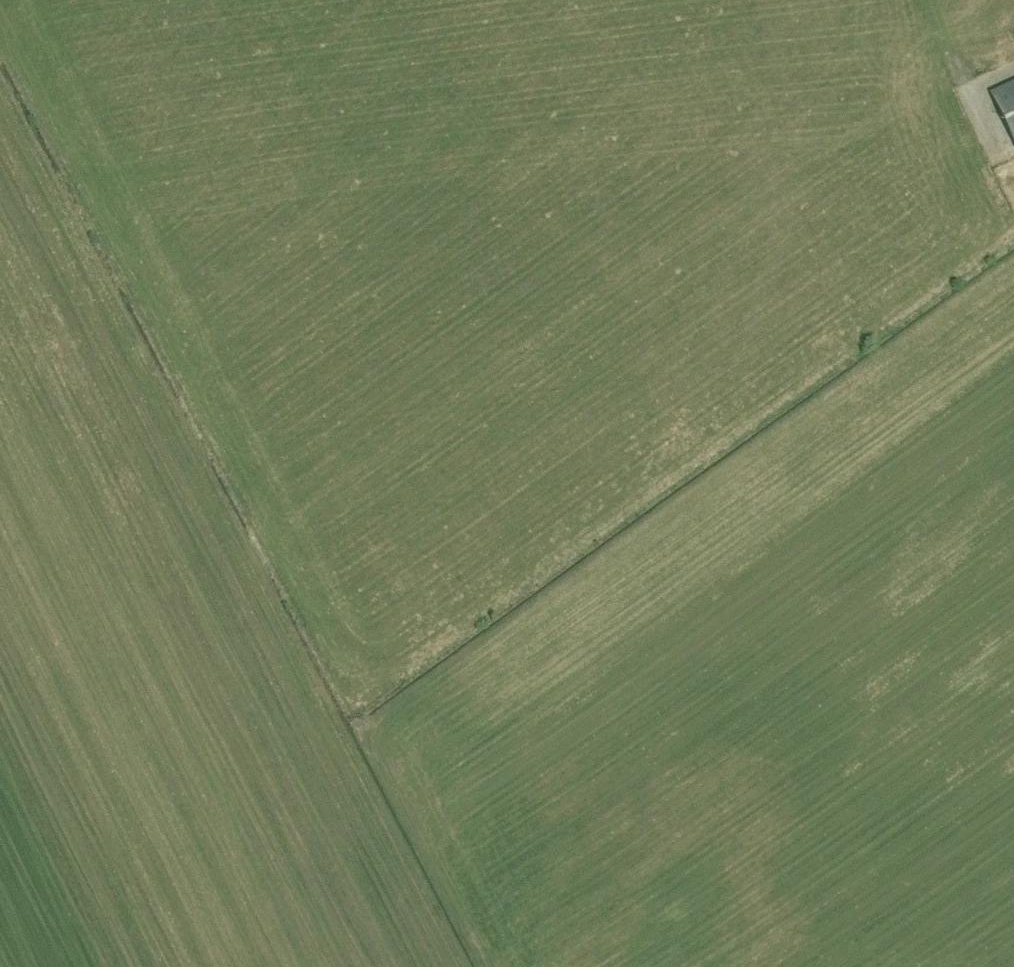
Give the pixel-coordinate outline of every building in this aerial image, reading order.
[(991,95),(1013,145),(1013,84),(991,95)]
